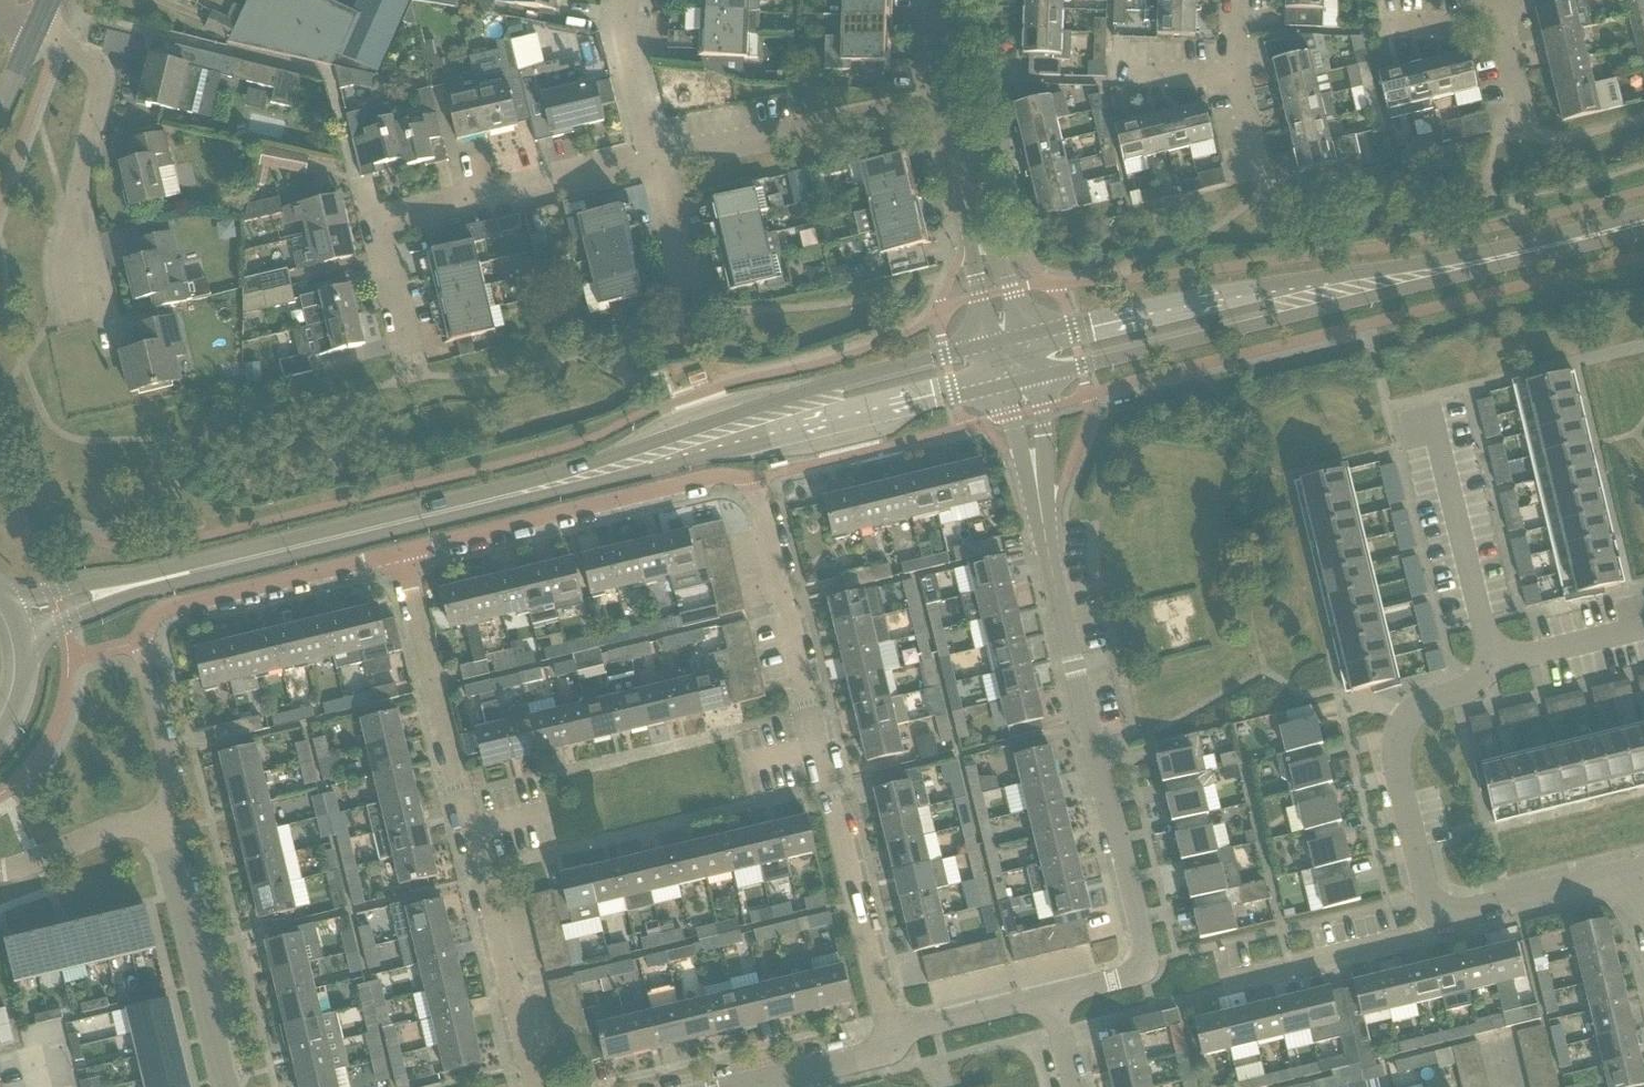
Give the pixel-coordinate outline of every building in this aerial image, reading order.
[(410,0),(360,0),(357,8),(338,0),(248,0),(244,8),(229,41),(228,43),(335,67),(350,70),(350,71),(376,77),(387,53),(410,0)] [(416,1),(493,15),(496,0),(416,0),(416,1)] [(507,4),(555,12),(557,0),(508,0),(507,4)] [(760,0),(700,0),(704,2),(704,10),(696,10),(696,11),(760,13),(760,0)] [(893,0),(843,0),(843,16),(892,18),(893,0)] [(1025,9),(1063,10),(1063,2),(1069,2),(1071,0),(1026,0),(1025,9)] [(1114,11),(1126,12),(1126,0),(1114,0),(1114,11)] [(1145,12),(1196,13),(1197,0),(1145,0),(1145,12)] [(1325,0),(1286,0),(1286,11),(1285,27),(1322,28),(1323,13),(1324,13),(1325,0)] [(1577,1),(1580,0),(1552,0),(1553,6),(1537,10),(1544,38),(1579,29),(1576,15),(1580,14),(1577,1)] [(1628,18),(1640,15),(1637,0),(1624,0),(1628,18)] [(229,41),(244,8),(234,4),(227,20),(212,13),(204,30),(229,41)] [(1062,33),(1063,10),(1025,9),(1024,32),(1062,33)] [(759,36),(760,13),(696,11),(696,12),(704,12),(704,20),(699,22),(698,34),(759,36)] [(1126,27),(1126,12),(1114,11),(1114,26),(1126,27)] [(1195,38),(1196,13),(1145,12),(1144,22),(1155,23),(1155,32),(1157,32),(1157,37),(1195,38)] [(1640,15),(1628,18),(1633,39),(1643,36),(1643,30),(1640,15)] [(892,41),(892,18),(843,16),(842,39),(892,41)] [(1096,19),(1096,34),(1107,34),(1107,20),(1096,19)] [(1584,28),(1579,29),(1544,38),(1550,65),(1586,57),(1583,42),(1587,41),(1584,28)] [(1071,60),(1071,33),(1062,33),(1024,32),(1023,55),(1030,56),(1029,76),(1060,77),(1061,60),(1071,60)] [(759,36),(698,34),(698,45),(703,47),(703,55),(694,55),(694,57),(759,58),(759,36)] [(1106,66),(1107,38),(1107,34),(1096,34),(1095,65),(1106,66)] [(518,39),(511,41),(517,69),(518,71),(527,107),(528,107),(544,103),(553,139),(564,136),(563,133),(572,131),(572,134),(575,133),(574,127),(604,120),(595,83),(592,84),(593,86),(585,88),(579,64),(560,69),(558,62),(545,65),(538,35),(518,39)] [(1317,52),(1313,37),(1283,36),(1288,58),(1272,62),(1278,86),(1315,76),(1310,54),(1317,52)] [(891,64),(892,41),(842,39),(825,38),(824,71),(851,72),(851,63),(891,64)] [(1364,38),(1352,38),(1358,66),(1370,63),(1369,63),(1366,49),(1364,38)] [(504,72),(475,79),(478,91),(488,133),(518,126),(517,123),(514,110),(527,107),(518,71),(517,69),(511,41),(511,39),(497,42),(504,72)] [(436,41),(421,44),(432,89),(446,85),(436,41)] [(231,81),(234,72),(236,61),(206,54),(172,45),(168,63),(151,59),(143,89),(140,88),(136,105),(146,107),(146,108),(150,109),(151,105),(192,116),(202,73),(231,81)] [(1469,53),(1446,59),(1455,96),(1478,91),(1469,53)] [(1590,56),(1586,57),(1550,65),(1557,93),(1593,84),(1589,69),(1593,68),(1590,56)] [(1455,96),(1446,59),(1424,64),(1433,102),(1455,96)] [(302,76),(236,61),(234,72),(242,74),(244,65),(251,67),(246,85),(274,92),(270,106),(293,112),(302,76)] [(1370,63),(1358,66),(1361,79),(1373,76),(1370,63)] [(1402,69),(1413,115),(1435,110),(1433,102),(1424,64),(1402,69)] [(354,86),(350,71),(350,70),(335,67),(340,89),(354,86)] [(1413,115),(1402,69),(1378,75),(1389,121),(1413,115)] [(1320,97),(1315,76),(1278,86),(1283,108),(1321,98),(1320,97)] [(1609,110),(1604,88),(1602,82),(1593,84),(1557,93),(1564,121),(1609,110)] [(1013,107),(1019,130),(1057,121),(1068,118),(1063,95),(1051,98),(1048,86),(1016,86),(1020,105),(1013,107)] [(443,138),(431,88),(417,91),(421,107),(406,111),(405,121),(395,123),(403,159),(405,167),(435,160),(430,141),(443,138)] [(478,91),(447,98),(452,117),(457,141),(488,133),(478,91)] [(1365,95),(1368,110),(1379,108),(1376,93),(1365,95)] [(1336,118),(1331,95),(1320,97),(1321,98),(1283,108),(1289,129),(1326,121),(1336,118)] [(1090,99),(1093,112),(1104,109),(1101,96),(1090,99)] [(348,114),(347,115),(362,178),(376,174),(385,172),(383,164),(403,159),(395,123),(390,104),(375,108),(376,114),(349,120),(348,114)] [(1205,105),(1182,111),(1191,148),(1214,143),(1205,105)] [(1371,123),(1382,121),(1379,108),(1368,110),(1371,123)] [(1096,126),(1107,123),(1104,109),(1093,112),(1096,126)] [(1191,148),(1182,111),(1160,116),(1169,154),(1191,148)] [(1169,154),(1160,116),(1138,122),(1147,159),(1169,154)] [(1491,133),(1487,116),(1461,123),(1465,140),(1491,133)] [(1062,143),(1057,121),(1019,130),(1025,152),(1062,143)] [(1331,143),(1326,121),(1289,129),(1294,152),(1331,143)] [(1147,159),(1138,122),(1115,127),(1124,165),(1147,159)] [(1465,140),(1461,123),(1446,126),(1450,143),(1465,140)] [(180,195),(164,132),(127,141),(132,164),(121,166),(127,193),(123,194),(126,208),(131,207),(131,208),(164,200),(163,199),(180,195)] [(1434,147),(1431,136),(1431,135),(1418,138),(1421,150),(1434,147)] [(1408,146),(1396,149),(1399,162),(1423,156),(1421,150),(1418,138),(1407,141),(1408,146)] [(1111,140),(1100,143),(1103,156),(1114,153),(1111,140)] [(1331,143),(1294,152),(1300,175),(1311,172),(1314,185),(1353,175),(1344,140),(1331,143)] [(1068,165),(1062,143),(1025,152),(1030,174),(1068,165)] [(269,167),(306,174),(309,157),(261,148),(254,184),(266,186),(269,167)] [(1118,167),(1114,153),(1103,156),(1107,170),(1118,167)] [(860,166),(865,189),(914,178),(908,154),(860,166)] [(1068,165),(1030,174),(1036,196),(1084,184),(1079,162),(1068,165)] [(1226,184),(1222,169),(1221,169),(1197,175),(1198,180),(1201,190),(1226,184)] [(920,200),(914,178),(865,189),(871,212),(920,200)] [(1187,194),(1201,190),(1198,180),(1184,184),(1187,194)] [(1094,206),(1088,184),(1084,184),(1036,196),(1041,219),(1094,206)] [(1123,185),(1111,187),(1115,201),(1126,199),(1123,185)] [(1169,188),(1155,191),(1157,202),(1171,199),(1169,188)] [(713,225),(763,214),(770,212),(770,210),(767,209),(762,189),(703,203),(704,205),(712,203),(714,211),(710,213),(713,225)] [(1157,202),(1155,191),(1141,195),(1143,206),(1157,202)] [(562,204),(565,214),(566,220),(577,217),(582,240),(632,228),(629,217),(624,217),(622,208),(630,206),(630,205),(598,213),(594,196),(562,204)] [(248,205),(247,208),(245,220),(244,223),(284,213),(281,197),(248,205)] [(307,220),(311,236),(347,227),(339,197),(295,208),(298,222),(307,220)] [(925,222),(920,200),(871,212),(876,233),(925,222)] [(763,214),(713,225),(715,236),(720,237),(722,245),(714,247),(714,248),(768,235),(763,214)] [(435,234),(436,236),(439,235),(443,250),(422,254),(422,256),(430,254),(432,262),(428,265),(431,276),(490,262),(485,241),(490,240),(486,222),(435,234)] [(930,244),(925,222),(876,233),(881,256),(884,255),(890,278),(926,270),(920,246),(930,244)] [(314,251),(294,256),(297,270),(325,263),(354,256),(347,227),(311,236),(314,251)] [(587,262),(640,249),(632,251),(630,243),(635,240),(632,228),(582,240),(587,262)] [(141,258),(126,262),(135,301),(151,297),(154,310),(192,301),(188,282),(183,261),(179,262),(172,233),(163,235),(137,241),(141,258)] [(777,233),(768,235),(714,248),(714,249),(723,247),(725,255),(721,257),(713,259),(716,271),(723,269),(723,270),(778,257),(783,255),(777,233)] [(641,250),(640,249),(587,262),(593,284),(642,272),(640,261),(635,260),(633,252),(641,250)] [(785,286),(778,257),(723,270),(726,280),(731,281),(733,289),(725,291),(725,292),(757,284),(767,282),(769,290),(785,286)] [(495,284),(490,262),(431,276),(434,288),(439,288),(441,296),(433,298),(433,299),(495,284)] [(243,298),(265,293),(293,286),(289,270),(244,281),(243,298)] [(642,272),(593,284),(598,307),(608,305),(651,294),(651,293),(643,294),(641,286),(645,284),(642,272)] [(769,290),(767,282),(757,284),(759,295),(770,292),(769,290)] [(500,306),(495,284),(433,299),(433,300),(441,298),(443,306),(439,309),(441,320),(500,306)] [(359,316),(351,285),(300,298),(308,327),(313,326),(326,322),(326,324),(359,316)] [(297,303),(293,286),(265,293),(268,310),(297,303)] [(500,306),(441,320),(444,332),(449,332),(451,340),(443,342),(443,344),(485,334),(487,341),(507,336),(500,306)] [(366,345),(359,316),(326,324),(326,322),(313,326),(320,356),(366,345)] [(121,354),(130,393),(179,381),(170,345),(181,342),(175,320),(133,330),(138,350),(121,354)] [(280,362),(284,379),(312,373),(308,356),(280,362)] [(1574,372),(1513,387),(1519,411),(1573,398),(1569,382),(1576,381),(1574,372)] [(1492,398),(1477,401),(1479,411),(1494,407),(1492,398)] [(1573,398),(1519,411),(1525,434),(1586,419),(1584,412),(1577,414),(1573,398)] [(1496,416),(1494,407),(1479,411),(1482,420),(1496,416)] [(1499,426),(1496,416),(1482,420),(1484,429),(1499,426)] [(1586,419),(1525,434),(1531,457),(1584,444),(1580,428),(1587,426),(1586,419)] [(1501,435),(1499,426),(1484,429),(1486,439),(1501,435)] [(1503,444),(1488,447),(1491,457),(1505,453),(1503,444)] [(1584,444),(1531,457),(1536,481),(1597,466),(1595,459),(1588,461),(1584,444)] [(1508,463),(1505,453),(1491,457),(1493,466),(1508,463)] [(964,464),(956,466),(965,505),(979,502),(979,505),(991,503),(982,462),(965,466),(964,464)] [(1510,472),(1508,463),(1493,466),(1495,476),(1510,472)] [(1398,473),(1395,464),(1381,467),(1384,476),(1398,473)] [(945,470),(930,474),(940,515),(952,512),(951,509),(965,505),(956,466),(945,469),(945,470)] [(1597,466),(1536,481),(1542,504),(1596,491),(1592,474),(1598,473),(1597,466)] [(1304,488),(1308,505),(1348,495),(1342,472),(1348,471),(1348,469),(1296,482),(1298,490),(1304,488)] [(1512,482),(1510,472),(1495,476),(1498,485),(1512,482)] [(1400,482),(1398,473),(1384,476),(1386,486),(1400,482)] [(904,478),(913,518),(914,521),(940,515),(930,474),(913,478),(912,476),(904,478)] [(913,518),(904,478),(894,481),(894,483),(879,487),(888,527),(900,524),(899,521),(913,518)] [(1402,492),(1400,482),(1386,486),(1388,495),(1402,492)] [(888,527),(879,487),(861,491),(861,489),(851,491),(861,530),(875,527),(876,530),(888,527)] [(1514,490),(1500,494),(1502,503),(1517,500),(1514,490)] [(861,530),(851,491),(842,493),(842,495),(826,499),(835,540),(847,537),(847,533),(861,530)] [(1596,491),(1542,504),(1548,527),(1608,512),(1606,506),(1600,507),(1596,491)] [(1405,501),(1402,492),(1388,495),(1390,504),(1405,501)] [(1353,519),(1348,495),(1308,505),(1312,521),(1305,523),(1307,530),(1353,519)] [(1519,509),(1517,500),(1502,503),(1504,513),(1519,509)] [(1521,519),(1519,509),(1504,513),(1507,522),(1521,519)] [(1409,519),(1407,510),(1393,513),(1395,523),(1409,519)] [(1608,512),(1548,527),(1554,550),(1607,537),(1603,521),(1610,519),(1608,512)] [(1359,542),(1353,519),(1307,530),(1309,538),(1316,536),(1320,552),(1359,542)] [(1411,529),(1409,519),(1395,523),(1397,532),(1411,529)] [(1524,528),(1521,519),(1507,522),(1509,532),(1524,528)] [(696,543),(701,541),(727,535),(724,521),(692,528),(696,543)] [(1414,538),(1411,529),(1397,532),(1400,542),(1414,538)] [(670,534),(661,536),(670,577),(684,573),(685,576),(697,574),(687,532),(671,536),(670,534)] [(730,549),(727,535),(701,541),(705,555),(730,549)] [(661,536),(652,538),(652,540),(635,544),(645,586),(658,583),(657,580),(670,577),(661,536)] [(1000,537),(969,544),(972,558),(1003,551),(1000,537)] [(1526,537),(1511,540),(1513,550),(1528,546),(1526,537)] [(1607,537),(1554,550),(1559,574),(1619,559),(1618,552),(1611,554),(1607,537)] [(1416,548),(1414,538),(1400,542),(1402,551),(1416,548)] [(1365,565),(1359,542),(1320,552),(1323,567),(1317,569),(1318,576),(1365,565)] [(635,544),(619,548),(619,546),(609,548),(619,589),(632,586),(633,589),(645,586),(635,544)] [(972,558),(969,544),(954,548),(957,562),(972,558)] [(1530,555),(1528,546),(1513,550),(1516,559),(1530,555)] [(619,589),(609,548),(599,551),(599,553),(584,557),(594,599),(606,596),(605,592),(619,589)] [(733,561),(730,549),(705,555),(708,567),(733,561)] [(943,553),(923,558),(925,569),(945,565),(943,553)] [(1533,565),(1530,555),(1516,559),(1518,568),(1533,565)] [(1421,565),(1418,556),(1404,559),(1406,568),(1421,565)] [(1005,557),(971,565),(977,593),(1012,585),(1011,584),(1016,583),(1012,567),(1008,568),(1005,557)] [(925,569),(923,558),(903,563),(905,574),(925,569)] [(1619,559),(1559,574),(1565,597),(1625,583),(1625,581),(1618,583),(1614,567),(1621,566),(1619,559)] [(555,562),(546,564),(548,573),(555,604),(569,601),(570,604),(583,601),(573,560),(556,564),(555,562)] [(736,573),(733,561),(708,567),(711,579),(736,573)] [(546,564),(537,566),(537,568),(520,572),(531,614),(543,612),(542,607),(555,604),(548,573),(546,564)] [(890,564),(875,567),(878,581),(894,577),(890,564)] [(1370,588),(1365,565),(1318,576),(1320,583),(1327,581),(1331,598),(1370,588)] [(1423,575),(1421,565),(1406,568),(1409,578),(1423,575)] [(1535,574),(1533,565),(1518,568),(1520,578),(1535,574)] [(878,581),(875,567),(844,575),(847,588),(878,581)] [(520,572),(504,576),(504,574),(494,577),(504,616),(517,613),(518,617),(531,614),(520,572)] [(739,585),(736,573),(711,579),(713,591),(739,585)] [(936,574),(921,578),(927,605),(939,602),(942,602),(936,574)] [(1425,584),(1423,575),(1409,578),(1411,587),(1425,584)] [(504,616),(494,577),(485,579),(485,581),(469,585),(479,626),(491,623),(490,620),(504,616)] [(1427,594),(1425,584),(1411,587),(1413,597),(1427,594)] [(1537,584),(1523,588),(1525,597),(1540,594),(1537,584)] [(479,626),(469,585),(453,589),(453,586),(442,589),(452,628),(466,625),(475,664),(488,661),(479,626)] [(742,597),(739,585),(713,591),(716,603),(742,597)] [(1018,611),(1012,585),(977,593),(964,596),(970,623),(983,620),(1018,611)] [(829,600),(836,627),(885,615),(878,588),(829,600)] [(1376,612),(1370,588),(1331,598),(1335,614),(1328,616),(1330,623),(1376,612)] [(917,589),(905,592),(909,609),(921,607),(917,589)] [(1542,603),(1540,594),(1525,597),(1527,607),(1542,603)] [(745,610),(742,597),(716,603),(720,617),(745,610)] [(1430,603),(1416,607),(1418,616),(1432,613),(1430,603)] [(404,651),(396,619),(382,622),(378,605),(367,607),(368,609),(352,613),(362,654),(364,664),(390,657),(389,654),(404,651)] [(941,611),(930,614),(934,632),(945,629),(941,611)] [(1024,638),(1018,611),(983,620),(989,647),(1024,638)] [(1382,635),(1376,612),(1330,623),(1332,630),(1338,628),(1342,645),(1382,635)] [(362,654),(352,613),(336,617),(335,615),(325,617),(335,657),(349,654),(352,667),(364,664),(362,654)] [(699,613),(680,618),(682,628),(702,623),(699,613)] [(1432,613),(1418,616),(1420,625),(1434,622),(1432,613)] [(836,627),(842,654),(877,646),(892,642),(885,615),(836,627)] [(923,615),(911,618),(916,636),(927,633),(923,615)] [(335,657),(325,617),(316,620),(316,621),(300,626),(310,667),(321,664),(321,661),(335,657)] [(682,628),(680,618),(660,622),(663,633),(682,628)] [(722,627),(725,641),(751,635),(748,621),(722,627)] [(1434,622),(1420,625),(1423,635),(1437,632),(1434,622)] [(648,625),(629,630),(631,640),(651,636),(648,625)] [(310,667),(300,626),(284,629),(283,627),(273,630),(283,670),(296,666),(297,670),(310,667)] [(283,670),(273,630),(264,632),(265,634),(248,638),(258,680),(270,677),(269,673),(283,670)] [(629,630),(609,635),(611,645),(631,640),(629,630)] [(704,630),(684,634),(686,645),(706,641),(704,630)] [(1437,632),(1423,635),(1425,644),(1439,641),(1437,632)] [(934,660),(927,633),(916,636),(922,663),(934,660)] [(686,645),(684,634),(663,639),(666,650),(686,645)] [(754,647),(751,635),(725,641),(728,651),(728,653),(754,647)] [(1388,658),(1382,635),(1342,645),(1346,661),(1340,663),(1341,669),(1388,658)] [(246,683),(258,680),(248,638),(232,642),(232,640),(222,642),(231,683),(245,679),(246,683)] [(947,638),(936,641),(940,659),(952,656),(947,638)] [(1027,649),(1024,638),(989,647),(996,673),(1031,665),(1031,664),(1035,661),(1032,650),(1027,649)] [(586,641),(566,645),(568,656),(573,654),(588,651),(586,641)] [(894,641),(892,642),(877,646),(842,654),(849,681),(884,672),(901,668),(894,641)] [(217,686),(231,683),(222,642),(212,645),(213,647),(196,651),(206,692),(218,689),(217,686)] [(649,643),(629,648),(632,659),(652,654),(649,643)] [(568,656),(566,645),(545,650),(548,661),(568,656)] [(757,659),(754,647),(728,653),(731,665),(757,659)] [(632,659),(629,648),(609,653),(611,664),(632,659)] [(573,654),(575,661),(576,667),(596,662),(594,650),(588,651),(573,654)] [(1443,660),(1441,650),(1427,654),(1429,663),(1443,660)] [(741,703),(737,689),(734,677),(731,665),(728,653),(728,651),(704,656),(708,674),(694,677),(703,714),(731,708),(730,705),(741,703)] [(534,653),(514,658),(516,668),(536,663),(534,653)] [(516,668),(514,658),(494,663),(496,673),(516,668)] [(1393,680),(1388,658),(1341,669),(1343,676),(1349,674),(1353,690),(1347,692),(1347,693),(1400,680),(1399,679),(1393,680)] [(760,671),(757,659),(731,665),(734,677),(760,671)] [(940,687),(934,660),(922,663),(929,690),(940,687)] [(1446,669),(1443,660),(1429,663),(1432,672),(1446,669)] [(464,680),(481,676),(491,674),(488,661),(475,664),(461,667),(464,680)] [(576,667),(575,661),(555,666),(557,677),(578,672),(576,667)] [(954,664),(942,667),(947,685),(958,682),(954,664)] [(1033,676),(1031,665),(996,673),(1002,700),(1037,692),(1037,690),(1042,689),(1039,675),(1033,676)] [(540,669),(521,674),(523,685),(543,680),(540,669)] [(763,683),(760,671),(734,677),(737,689),(763,683)] [(890,699),(884,672),(849,681),(855,708),(890,699)] [(523,685),(521,674),(500,679),(503,690),(523,685)] [(676,721),(703,714),(694,677),(667,684),(676,721)] [(494,680),(466,688),(469,698),(496,691),(494,680)] [(1632,694),(1628,680),(1619,682),(1622,696),(1632,694)] [(1622,696),(1619,682),(1610,685),(1613,699),(1622,696)] [(766,697),(763,683),(737,689),(741,703),(766,697)] [(370,691),(371,693),(373,704),(400,697),(397,684),(370,691)] [(676,721),(667,684),(640,691),(649,727),(676,721)] [(1613,699),(1610,685),(1600,687),(1604,701),(1613,699)] [(929,690),(924,691),(926,700),(931,698),(935,716),(947,714),(940,687),(929,690)] [(1604,701),(1600,687),(1591,689),(1594,703),(1604,701)] [(595,740),(622,734),(613,697),(611,692),(603,694),(603,691),(584,695),(586,704),(595,740)] [(649,727),(640,691),(613,697),(622,734),(649,727)] [(960,691),(949,694),(953,712),(965,709),(960,691)] [(1044,719),(1037,692),(1002,700),(1008,728),(1044,719)] [(1585,706),(1582,692),(1572,694),(1576,708),(1585,706)] [(347,710),(368,705),(365,694),(345,699),(347,710)] [(1576,708),(1572,694),(1563,696),(1566,710),(1576,708)] [(861,734),(897,726),(909,723),(903,696),(890,699),(855,708),(861,734)] [(1566,710),(1563,696),(1554,698),(1557,713),(1566,710)] [(1557,713),(1554,698),(1544,701),(1548,715),(1557,713)] [(347,710),(345,699),(325,704),(327,715),(347,710)] [(513,760),(505,724),(502,714),(499,702),(483,705),(489,728),(477,731),(486,767),(513,760)] [(1539,717),(1535,703),(1526,705),(1529,719),(1539,717)] [(568,747),(595,740),(586,704),(559,711),(568,747)] [(532,717),(529,705),(511,709),(511,711),(502,714),(505,724),(513,760),(540,754),(532,717)] [(1316,719),(1315,719),(1311,705),(1285,712),(1289,726),(1280,728),(1287,754),(1321,745),(1323,745),(1316,719)] [(1529,719),(1526,705),(1516,707),(1520,722),(1529,719)] [(313,707),(293,712),(296,723),(316,718),(313,707)] [(1520,722),(1516,707),(1507,710),(1510,724),(1520,722)] [(1510,724),(1507,710),(1498,712),(1501,726),(1510,724)] [(568,747),(559,711),(532,717),(540,754),(568,747)] [(296,723),(293,712),(273,716),(276,727),(296,723)] [(362,721),(369,749),(405,740),(398,713),(362,721)] [(1492,729),(1489,714),(1479,716),(1482,731),(1492,729)] [(1482,731),(1479,716),(1469,719),(1473,733),(1482,731)] [(261,717),(246,720),(249,734),(264,730),(261,717)] [(967,718),(955,721),(960,739),(971,736),(967,718)] [(249,734),(246,720),(214,728),(218,741),(249,734)] [(949,723),(937,725),(941,743),(953,741),(949,723)] [(903,753),(897,726),(861,734),(868,762),(903,753)] [(1622,736),(1635,789),(1643,787),(1643,731),(1622,736)] [(1204,756),(1199,733),(1155,744),(1158,757),(1156,758),(1163,784),(1164,783),(1206,773),(1202,757),(1204,756)] [(1622,736),(1599,742),(1611,792),(1620,790),(1621,793),(1635,789),(1622,736)] [(326,738),(315,740),(320,760),(331,758),(326,738)] [(412,767),(405,740),(369,749),(375,776),(412,767)] [(298,744),(303,765),(314,762),(309,742),(298,744)] [(937,754),(934,742),(918,746),(921,757),(937,754)] [(1599,742),(1576,748),(1589,801),(1603,797),(1602,795),(1611,792),(1599,742)] [(1287,754),(1276,756),(1281,778),(1286,780),(1293,778),(1296,792),(1330,784),(1332,784),(1326,758),(1324,758),(1321,745),(1287,754)] [(221,755),(228,783),(264,774),(257,746),(221,755)] [(1576,748),(1553,753),(1565,804),(1574,802),(1574,804),(1589,801),(1576,748)] [(1016,757),(1022,784),(1057,775),(1051,749),(1016,757)] [(1553,753),(1529,759),(1542,812),(1557,809),(1556,806),(1565,804),(1553,753)] [(336,778),(331,758),(320,760),(325,781),(336,778)] [(1529,759),(1506,765),(1518,815),(1527,813),(1528,816),(1542,812),(1529,759)] [(319,782),(314,762),(303,765),(308,785),(319,782)] [(1482,764),(1481,764),(1482,769),(1481,769),(1495,824),(1510,820),(1509,817),(1518,815),(1506,765),(1483,770),(1482,764)] [(418,795),(412,767),(375,776),(382,803),(418,795)] [(875,791),(882,818),(917,810),(931,807),(922,768),(881,778),(884,789),(875,791)] [(1213,771),(1206,773),(1164,783),(1167,796),(1166,797),(1173,822),(1174,822),(1209,814),(1203,789),(1216,786),(1213,771)] [(271,801),(264,774),(228,783),(234,810),(271,801)] [(1064,802),(1057,775),(1022,784),(1029,811),(1064,802)] [(981,776),(969,778),(973,796),(985,794),(981,776)] [(967,798),(963,781),(951,784),(955,801),(967,798)] [(1296,792),(1289,794),(1292,807),(1299,806),(1306,831),(1314,829),(1340,823),(1341,822),(1335,796),(1333,797),(1330,784),(1296,792)] [(336,793),(325,795),(330,816),(341,813),(336,793)] [(330,816),(325,795),(314,798),(319,818),(330,816)] [(388,830),(425,822),(418,795),(382,803),(388,830)] [(277,828),(271,801),(234,810),(241,837),(277,828)] [(987,802),(975,805),(980,823),(991,820),(987,802)] [(1070,829),(1064,802),(1029,811),(1035,838),(1070,829)] [(969,807),(957,809),(962,827),(973,825),(969,807)] [(882,818),(888,845),(923,837),(917,810),(882,818)] [(341,813),(330,816),(334,836),(346,833),(341,813)] [(1209,814),(1174,822),(1177,835),(1175,835),(1181,861),(1183,861),(1218,853),(1218,852),(1212,827),(1211,827),(1207,814),(1209,814)] [(334,836),(330,816),(319,818),(324,838),(334,836)] [(806,817),(779,824),(788,859),(815,852),(806,817)] [(425,822),(388,830),(375,834),(382,860),(395,857),(395,858),(431,849),(425,822)] [(1344,835),(1343,836),(1340,823),(1314,829),(1317,842),(1309,844),(1315,869),(1313,870),(1349,862),(1350,861),(1344,835)] [(788,859),(779,824),(752,830),(760,866),(764,883),(792,876),(788,859)] [(284,855),(277,828),(241,837),(248,864),(284,855)] [(993,829),(982,832),(986,850),(998,847),(993,829)] [(1077,856),(1070,829),(1035,838),(1041,864),(1040,865),(1077,856)] [(760,866),(752,830),(725,837),(733,872),(760,866)] [(975,833),(964,836),(968,854),(980,851),(975,833)] [(733,872),(725,837),(697,843),(706,879),(733,872)] [(888,845),(895,872),(929,863),(923,837),(888,845)] [(706,879),(697,843),(670,850),(679,885),(706,879)] [(341,848),(346,869),(357,867),(352,846),(341,848)] [(1231,848),(1218,852),(1218,853),(1183,861),(1186,874),(1184,874),(1191,900),(1192,900),(1228,891),(1227,891),(1221,867),(1235,864),(1231,848)] [(438,877),(431,849),(395,858),(401,885),(409,883),(412,892),(431,888),(429,879),(438,877)] [(324,853),(329,873),(340,871),(335,850),(324,853)] [(679,885),(670,850),(643,856),(652,892),(679,885)] [(986,878),(980,851),(968,854),(974,881),(986,878)] [(290,882),(284,855),(248,864),(254,891),(290,882)] [(1000,855),(988,858),(993,876),(1004,873),(1000,855)] [(616,863),(624,899),(627,912),(655,905),(652,892),(643,856),(616,863)] [(1079,865),(1077,856),(1040,865),(1027,868),(1033,895),(1048,891),(1083,883),(1081,876),(1084,873),(1083,866),(1079,865)] [(895,872),(901,898),(936,890),(949,887),(942,860),(929,863),(895,872)] [(1360,901),(1354,874),(1352,874),(1349,862),(1313,870),(1301,873),(1305,888),(1317,885),(1323,909),(1358,901),(1360,901)] [(624,899),(616,863),(589,869),(598,905),(624,899)] [(366,903),(357,867),(346,869),(355,906),(366,903)] [(554,893),(556,904),(559,916),(562,928),(601,918),(598,905),(589,869),(561,876),(565,890),(554,893)] [(344,890),(340,871),(329,873),(333,893),(344,890)] [(297,910),(290,882),(254,891),(261,919),(270,916),(272,926),(291,921),(289,912),(297,910)] [(1006,882),(995,885),(999,903),(1011,900),(1006,882)] [(1228,891),(1192,900),(1195,913),(1194,913),(1200,939),(1202,939),(1236,931),(1231,906),(1242,903),(1243,906),(1268,899),(1264,882),(1241,887),(1228,891)] [(1090,910),(1083,883),(1048,891),(1054,919),(1090,910)] [(988,887),(976,889),(981,907),(992,905),(988,887)] [(942,917),(936,890),(901,898),(908,925),(942,917)] [(556,904),(554,893),(553,891),(528,897),(531,910),(556,904)] [(825,896),(805,901),(808,911),(828,907),(825,896)] [(1017,928),(1011,900),(999,903),(1007,938),(1009,937),(1023,934),(1021,927),(1017,928)] [(450,928),(444,901),(408,910),(406,902),(389,906),(397,941),(400,940),(412,937),(450,928)] [(559,916),(556,904),(531,910),(534,923),(559,916)] [(791,904),(771,909),(773,920),(794,915),(791,904)] [(156,949),(146,907),(122,913),(132,954),(156,949)] [(773,920),(771,909),(751,914),(753,924),(773,920)] [(132,954),(122,913),(98,919),(109,960),(132,954)] [(812,928),(832,924),(829,913),(809,918),(812,928)] [(995,913),(983,916),(987,934),(999,931),(995,913)] [(562,928),(559,916),(534,923),(537,935),(562,929),(562,928)] [(949,944),(942,917),(908,925),(914,953),(949,944)] [(109,960),(98,919),(75,925),(85,966),(109,960)] [(1084,919),(1071,922),(1077,948),(1090,944),(1084,919)] [(737,920),(717,925),(720,935),(739,931),(737,920)] [(798,932),(795,921),(775,926),(778,936),(798,932)] [(1570,929),(1577,957),(1613,948),(1606,921),(1570,929)] [(1077,948),(1071,922),(1059,925),(1065,951),(1077,948)] [(271,943),(267,944),(274,971),(309,962),(306,949),(321,945),(316,924),(269,935),(271,943)] [(85,966),(75,925),(52,930),(62,972),(85,966)] [(720,935),(717,925),(698,929),(700,940),(720,935)] [(1065,951),(1059,925),(1047,928),(1053,954),(1065,951)] [(360,928),(365,949),(377,946),(372,926),(360,928)] [(778,936),(775,926),(754,930),(757,941),(778,936)] [(457,955),(450,928),(412,937),(400,940),(407,967),(421,964),(457,955)] [(1053,954),(1047,928),(1035,931),(1041,956),(1053,954)] [(565,941),(562,929),(537,935),(540,947),(565,941)] [(62,972),(52,930),(29,936),(39,977),(62,972)] [(354,930),(343,933),(348,953),(359,950),(354,930)] [(662,935),(665,945),(686,940),(683,930),(662,935)] [(742,942),(739,931),(720,935),(723,947),(742,942)] [(1041,956),(1035,931),(1023,934),(1029,959),(1041,956)] [(1029,959),(1023,934),(1009,937),(1015,963),(1029,959)] [(665,945),(662,935),(643,940),(645,950),(665,945)] [(723,947),(720,935),(700,940),(703,951),(723,947)] [(39,977),(29,936),(5,942),(15,983),(39,977)] [(1533,960),(1543,957),(1539,937),(1528,940),(1533,960)] [(998,940),(985,943),(991,968),(1004,965),(998,940)] [(568,953),(565,941),(540,947),(543,959),(568,953)] [(629,943),(607,948),(610,958),(631,953),(629,943)] [(991,968),(985,943),(973,946),(979,971),(991,968)] [(1515,943),(1487,950),(1496,985),(1502,1013),(1520,1008),(1514,980),(1523,978),(1515,943)] [(694,945),(667,951),(669,962),(696,956),(696,953),(694,945)] [(381,966),(377,946),(365,949),(370,968),(381,966)] [(979,971),(973,946),(961,949),(967,974),(979,971)] [(1619,976),(1613,948),(1577,957),(1583,984),(1619,976)] [(967,974),(961,949),(949,952),(955,977),(967,974)] [(364,970),(359,950),(348,953),(353,973),(364,970)] [(1487,950),(1461,956),(1469,991),(1494,985),(1496,985),(1487,950)] [(666,951),(647,956),(649,967),(669,962),(666,951)] [(955,977),(949,952),(936,955),(943,980),(955,977)] [(571,966),(568,953),(543,959),(546,972),(571,966)] [(464,982),(457,955),(421,964),(427,991),(464,982)] [(943,980),(936,955),(923,958),(929,983),(943,980)] [(824,1009),(815,973),(811,956),(784,963),(788,979),(797,1015),(824,1009)] [(1469,991),(1461,956),(1434,963),(1442,998),(1446,1012),(1472,1005),(1469,991)] [(633,959),(612,964),(615,975),(636,970),(633,959)] [(316,989),(309,962),(274,971),(280,998),(316,989)] [(1442,998),(1434,963),(1408,969),(1416,1004),(1442,998)] [(615,975),(612,964),(574,974),(574,977),(576,984),(615,975)] [(842,966),(815,973),(824,1009),(851,1002),(842,966)] [(1416,1004),(1408,969),(1381,976),(1389,1011),(1416,1004)] [(1541,994),(1552,991),(1547,971),(1536,974),(1541,994)] [(1389,1011),(1381,976),(1354,982),(1356,990),(1343,993),(1354,1035),(1356,1046),(1372,1042),(1366,1016),(1389,1011)] [(1626,1003),(1619,976),(1583,984),(1590,1011),(1626,1003)] [(578,991),(576,984),(574,977),(548,983),(552,997),(578,991)] [(797,1015),(788,979),(761,985),(769,1022),(797,1015)] [(381,981),(371,983),(376,1004),(386,1001),(381,981)] [(470,1009),(464,982),(427,991),(434,1018),(470,1009)] [(376,1004),(371,983),(359,986),(364,1006),(376,1004)] [(769,1022),(761,985),(734,992),(742,1028),(769,1022)] [(155,996),(153,987),(140,990),(143,999),(155,996)] [(1329,988),(1302,994),(1310,1030),(1314,1045),(1354,1035),(1343,993),(1331,996),(1329,988)] [(323,1016),(316,989),(280,998),(287,1025),(323,1016)] [(143,999),(140,990),(127,993),(129,1002),(143,999)] [(580,1003),(578,991),(552,997),(555,1009),(580,1003)] [(1557,1011),(1552,991),(1541,994),(1546,1014),(1557,1011)] [(734,992),(707,999),(716,1035),(742,1028),(734,992)] [(680,993),(654,998),(656,1008),(681,1004),(680,993)] [(1310,1030),(1302,994),(1275,1001),(1283,1036),(1310,1030)] [(109,1007),(107,998),(94,1001),(96,1010),(109,1007)] [(174,1023),(168,999),(127,1009),(133,1033),(174,1023)] [(716,1035),(707,999),(680,1006),(688,1041),(716,1035)] [(96,1010),(94,1001),(81,1005),(83,1013),(96,1010)] [(380,1023),(391,1021),(386,1001),(376,1004),(380,1023)] [(1283,1036),(1275,1001),(1248,1007),(1257,1043),(1283,1036)] [(583,1015),(582,1011),(580,1003),(555,1009),(557,1021),(583,1015)] [(1632,1030),(1626,1003),(1590,1011),(1597,1038),(1632,1030)] [(369,1026),(380,1023),(376,1004),(364,1006),(369,1026)] [(688,1041),(680,1006),(653,1012),(661,1048),(688,1041)] [(1257,1043),(1248,1007),(1221,1014),(1230,1049),(1257,1043)] [(14,1042),(6,1008),(0,1010),(0,1046),(14,1042)] [(634,1054),(626,1019),(600,1025),(596,1008),(582,1011),(583,1015),(586,1027),(590,1039),(593,1052),(596,1061),(605,1058),(606,1061),(634,1054)] [(1178,1008),(1162,1012),(1165,1027),(1170,1026),(1181,1024),(1178,1008)] [(1521,1012),(1504,1016),(1507,1027),(1540,1018),(1537,1008),(1521,1012)] [(63,1018),(61,1009),(47,1013),(50,1021),(63,1018)] [(477,1036),(470,1009),(434,1018),(440,1045),(477,1036)] [(661,1048),(653,1012),(626,1019),(634,1054),(661,1048)] [(1103,1043),(1109,1071),(1145,1062),(1138,1034),(1165,1027),(1162,1012),(1115,1023),(1119,1039),(1103,1043)] [(50,1021),(47,1013),(35,1016),(37,1025),(50,1021)] [(1230,1049),(1221,1014),(1194,1020),(1203,1056),(1230,1049)] [(586,1027),(583,1015),(557,1021),(560,1033),(586,1027)] [(1493,1015),(1475,1019),(1476,1023),(1479,1033),(1497,1029),(1494,1018),(1493,1015)] [(329,1043),(323,1016),(287,1025),(281,1026),(282,1027),(286,1044),(291,1043),(293,1052),(329,1043)] [(180,1046),(174,1023),(133,1033),(139,1056),(180,1046)] [(1468,1025),(1450,1029),(1452,1040),(1470,1036),(1468,1025)] [(1542,1026),(1516,1032),(1520,1046),(1545,1040),(1542,1026)] [(1560,1026),(1549,1029),(1554,1049),(1565,1046),(1560,1026)] [(396,1027),(385,1030),(391,1056),(403,1054),(396,1027)] [(590,1039),(586,1027),(560,1033),(563,1045),(590,1039)] [(1639,1057),(1632,1030),(1597,1038),(1603,1066),(1639,1057)] [(1441,1031),(1423,1036),(1425,1046),(1443,1042),(1441,1031)] [(80,1046),(77,1034),(69,1036),(72,1048),(80,1046)] [(484,1064),(477,1036),(440,1045),(441,1045),(447,1073),(484,1064)] [(369,1041),(374,1061),(385,1058),(380,1038),(369,1041)] [(1414,1038),(1396,1042),(1399,1053),(1417,1048),(1414,1038)] [(593,1052),(590,1039),(563,1045),(566,1059),(593,1052)] [(1548,1052),(1545,1040),(1520,1046),(1523,1058),(1548,1052)] [(1372,1042),(1356,1046),(1360,1062),(1362,1068),(1376,1065),(1375,1059),(1390,1055),(1387,1044),(1373,1048),(1372,1042)] [(1478,1042),(1452,1048),(1455,1062),(1481,1056),(1478,1042)] [(336,1070),(329,1043),(293,1052),(300,1079),(336,1070)] [(84,1060),(80,1046),(72,1048),(75,1062),(84,1060)] [(185,1070),(180,1046),(139,1056),(144,1080),(185,1070)] [(1570,1066),(1565,1046),(1554,1049),(1559,1069),(1570,1066)] [(1455,1063),(1455,1062),(1452,1048),(1451,1047),(1414,1056),(1417,1067),(1437,1062),(1439,1067),(1455,1063)] [(596,1061),(593,1052),(566,1059),(568,1067),(596,1061)] [(1551,1064),(1548,1052),(1523,1058),(1525,1070),(1551,1064)] [(408,1075),(403,1054),(391,1056),(396,1077),(408,1075)] [(1345,1054),(1327,1059),(1330,1070),(1332,1069),(1348,1065),(1345,1054)] [(1417,1067),(1414,1056),(1394,1061),(1396,1072),(1417,1067)] [(1484,1068),(1481,1056),(1455,1062),(1455,1063),(1458,1074),(1484,1068)] [(1639,1057),(1603,1066),(1608,1086),(1636,1086),(1643,1085),(1643,1080),(1639,1057)] [(390,1079),(385,1058),(374,1061),(379,1081),(390,1079)] [(1178,1060),(1183,1081),(1194,1078),(1189,1058),(1178,1060)] [(1317,1061),(1299,1065),(1302,1076),(1320,1072),(1317,1061)] [(1145,1062),(1109,1071),(1113,1086),(1151,1086),(1145,1062)] [(1348,1065),(1332,1069),(1334,1077),(1340,1076),(1342,1085),(1364,1080),(1361,1069),(1362,1068),(1360,1062),(1348,1065)] [(1382,1063),(1376,1065),(1362,1068),(1361,1069),(1364,1080),(1384,1075),(1382,1063)] [(1554,1076),(1551,1064),(1525,1070),(1528,1082),(1554,1076)] [(1291,1068),(1273,1072),(1275,1083),(1293,1079),(1291,1068)] [(1487,1080),(1484,1068),(1458,1074),(1461,1086),(1487,1080)] [(185,1070),(144,1080),(146,1086),(190,1086),(185,1070)] [(336,1070),(300,1079),(302,1086),(340,1086),(336,1070)] [(1264,1074),(1237,1081),(1239,1086),(1259,1086),(1266,1085),(1264,1074)] [(1554,1076),(1528,1082),(1530,1086),(1557,1086),(1554,1076)] [(1334,1077),(1298,1086),(1334,1086),(1336,1086),(1334,1077)] [(1194,1078),(1183,1081),(1184,1086),(1196,1086),(1194,1078)]
